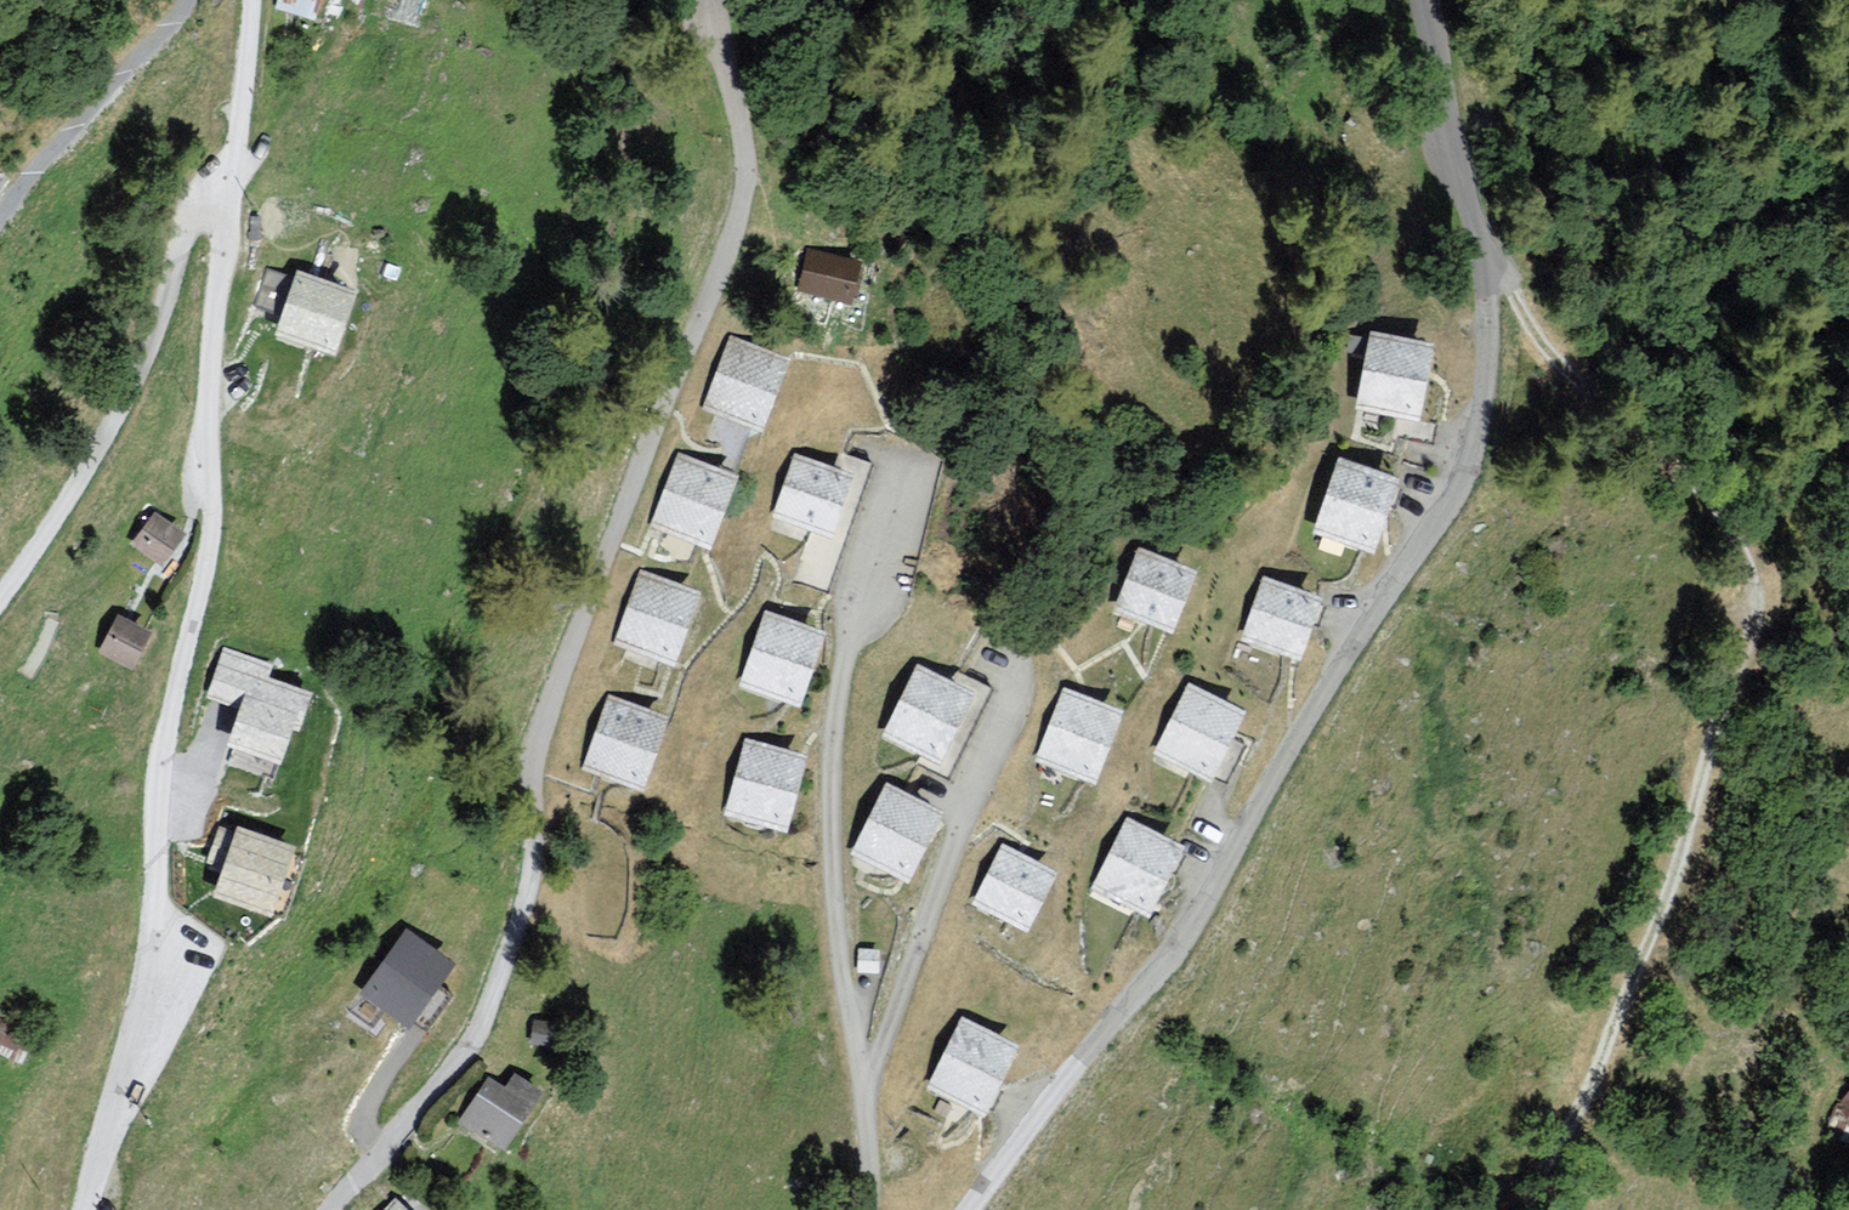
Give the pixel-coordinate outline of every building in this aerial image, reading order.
[(281,17),(326,28),(333,0),(286,0),(281,17)] [(806,246),(797,288),(851,300),(860,259),(806,246)] [(362,294),(296,269),(270,340),(336,364),(362,294)] [(1448,348),(1376,335),(1362,413),(1434,426),(1448,348)] [(803,367),(736,343),(710,413),(777,437),(803,367)] [(750,478),(683,455),(658,531),(724,554),(750,478)] [(867,479),(801,457),(779,521),(845,544),(867,479)] [(1414,483),(1346,461),(1321,536),(1389,558),(1414,483)] [(195,539),(159,517),(137,552),(173,574),(195,539)] [(1214,575),(1147,551),(1122,617),(1189,641),(1214,575)] [(711,596),(646,575),(623,644),(688,665),(711,596)] [(1336,599),(1269,577),(1247,644),(1314,666),(1336,599)] [(836,634),(772,613),(747,690),(810,711),(836,634)] [(162,639),(123,620),(103,659),(141,678),(162,639)] [(205,698),(240,711),(228,745),(280,764),(306,690),(269,678),(274,665),(223,647),(205,698)] [(987,697),(925,667),(890,738),(952,768),(987,697)] [(1264,714),(1198,686),(1166,760),(1232,788),(1264,714)] [(1138,714),(1071,687),(1039,765),(1106,792),(1138,714)] [(684,720),(616,698),(590,775),(658,798),(684,720)] [(818,757),(748,740),(729,818),(798,836),(818,757)] [(953,817),(892,786),(856,856),(917,887),(953,817)] [(1198,847),(1134,817),(1099,889),(1164,920),(1198,847)] [(242,827),(218,897),(272,915),(295,844),(242,827)] [(1072,872),(1012,846),(983,910),(1043,937),(1072,872)] [(407,931),(363,992),(409,1025),(453,964),(407,931)] [(969,1019),(935,1089),(997,1120),(1032,1050),(969,1019)] [(0,1021),(0,1022),(0,1061),(30,1074),(44,1041),(0,1021)] [(565,1029),(540,1027),(539,1048),(564,1050),(565,1029)] [(547,1111),(496,1080),(466,1129),(517,1160),(547,1111)] [(385,1209),(409,1209),(397,1198),(385,1209)]
